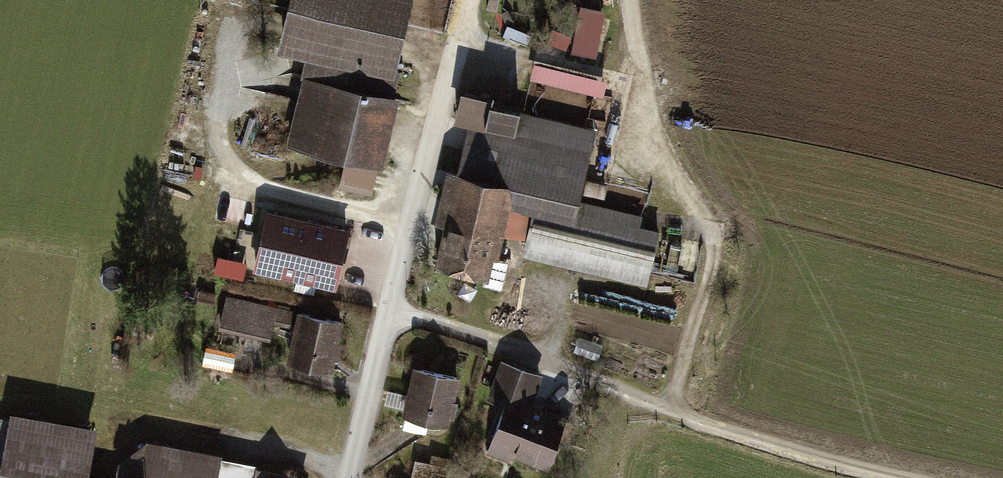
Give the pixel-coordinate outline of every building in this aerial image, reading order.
[(410,0),(290,0),(289,4),(277,54),(305,60),(391,80),(404,25),(410,0)] [(572,50),(598,56),(609,11),(583,5),(572,50)] [(285,146),(378,167),(398,81),(391,80),(305,60),(285,146)] [(536,61),(532,78),(606,97),(610,80),(536,61)] [(594,126),(460,96),(455,122),(469,125),(459,174),(516,186),(578,200),(594,126)] [(459,174),(445,171),(424,268),(495,284),(502,253),(516,186),(459,174)] [(649,285),(663,219),(578,200),(516,186),(502,253),(649,285)] [(352,229),(267,209),(253,268),(338,288),(352,229)] [(275,308),(225,297),(219,329),(269,341),(275,308)] [(342,324),(296,313),(285,363),(331,373),(342,324)] [(501,409),(486,457),(509,464),(546,475),(564,417),(533,407),(542,378),(499,365),(487,405),(501,409)] [(459,382),(412,368),(401,414),(449,429),(459,382)] [(10,414),(0,472),(0,477),(88,477),(97,429),(10,414)] [(221,455),(152,443),(146,477),(217,477),(221,455)]
